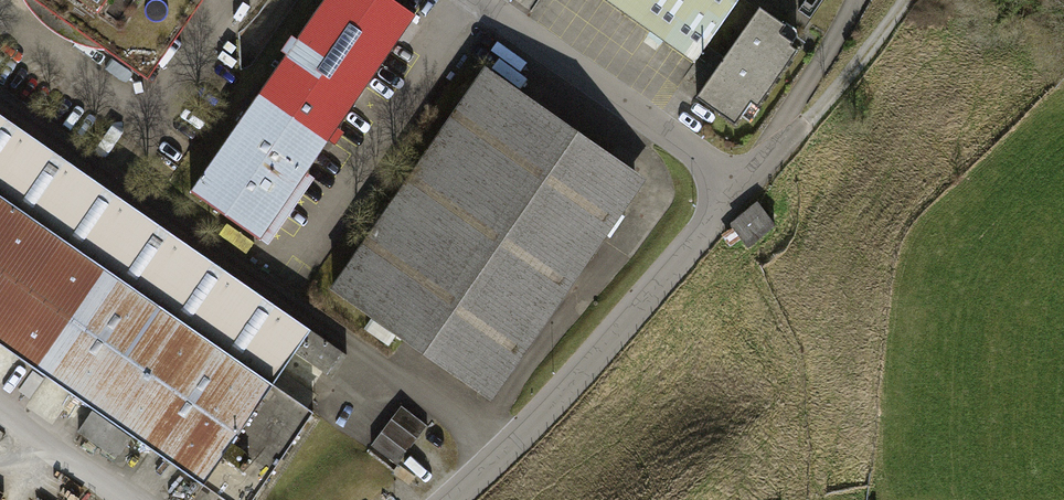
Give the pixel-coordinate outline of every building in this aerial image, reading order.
[(27,5),(37,16),(50,27),(66,37),(82,43),(97,46),(106,46),(148,76),(202,0),(25,0),(27,5)] [(344,0),(323,0),(259,93),(329,140),(399,37),(344,0)] [(399,37),(416,12),(397,0),(344,0),(399,37)] [(696,98),(735,125),(751,103),(757,107),(798,51),(791,46),(799,35),(760,7),(753,17),(735,4),(738,0),(607,0),(632,18),(695,62),(715,33),(733,45),(696,98)] [(499,75),(353,282),(508,391),(654,185),(499,75)] [(259,93),(193,190),(261,237),(329,140),(259,93)] [(233,499),(247,499),(310,409),(272,383),(292,354),(326,377),(344,352),(0,116),(0,340),(233,499)] [(755,242),(779,223),(761,200),(737,219),(755,242)] [(372,445),(400,466),(432,424),(404,403),(372,445)] [(131,436),(91,410),(78,430),(117,456),(131,436)]
